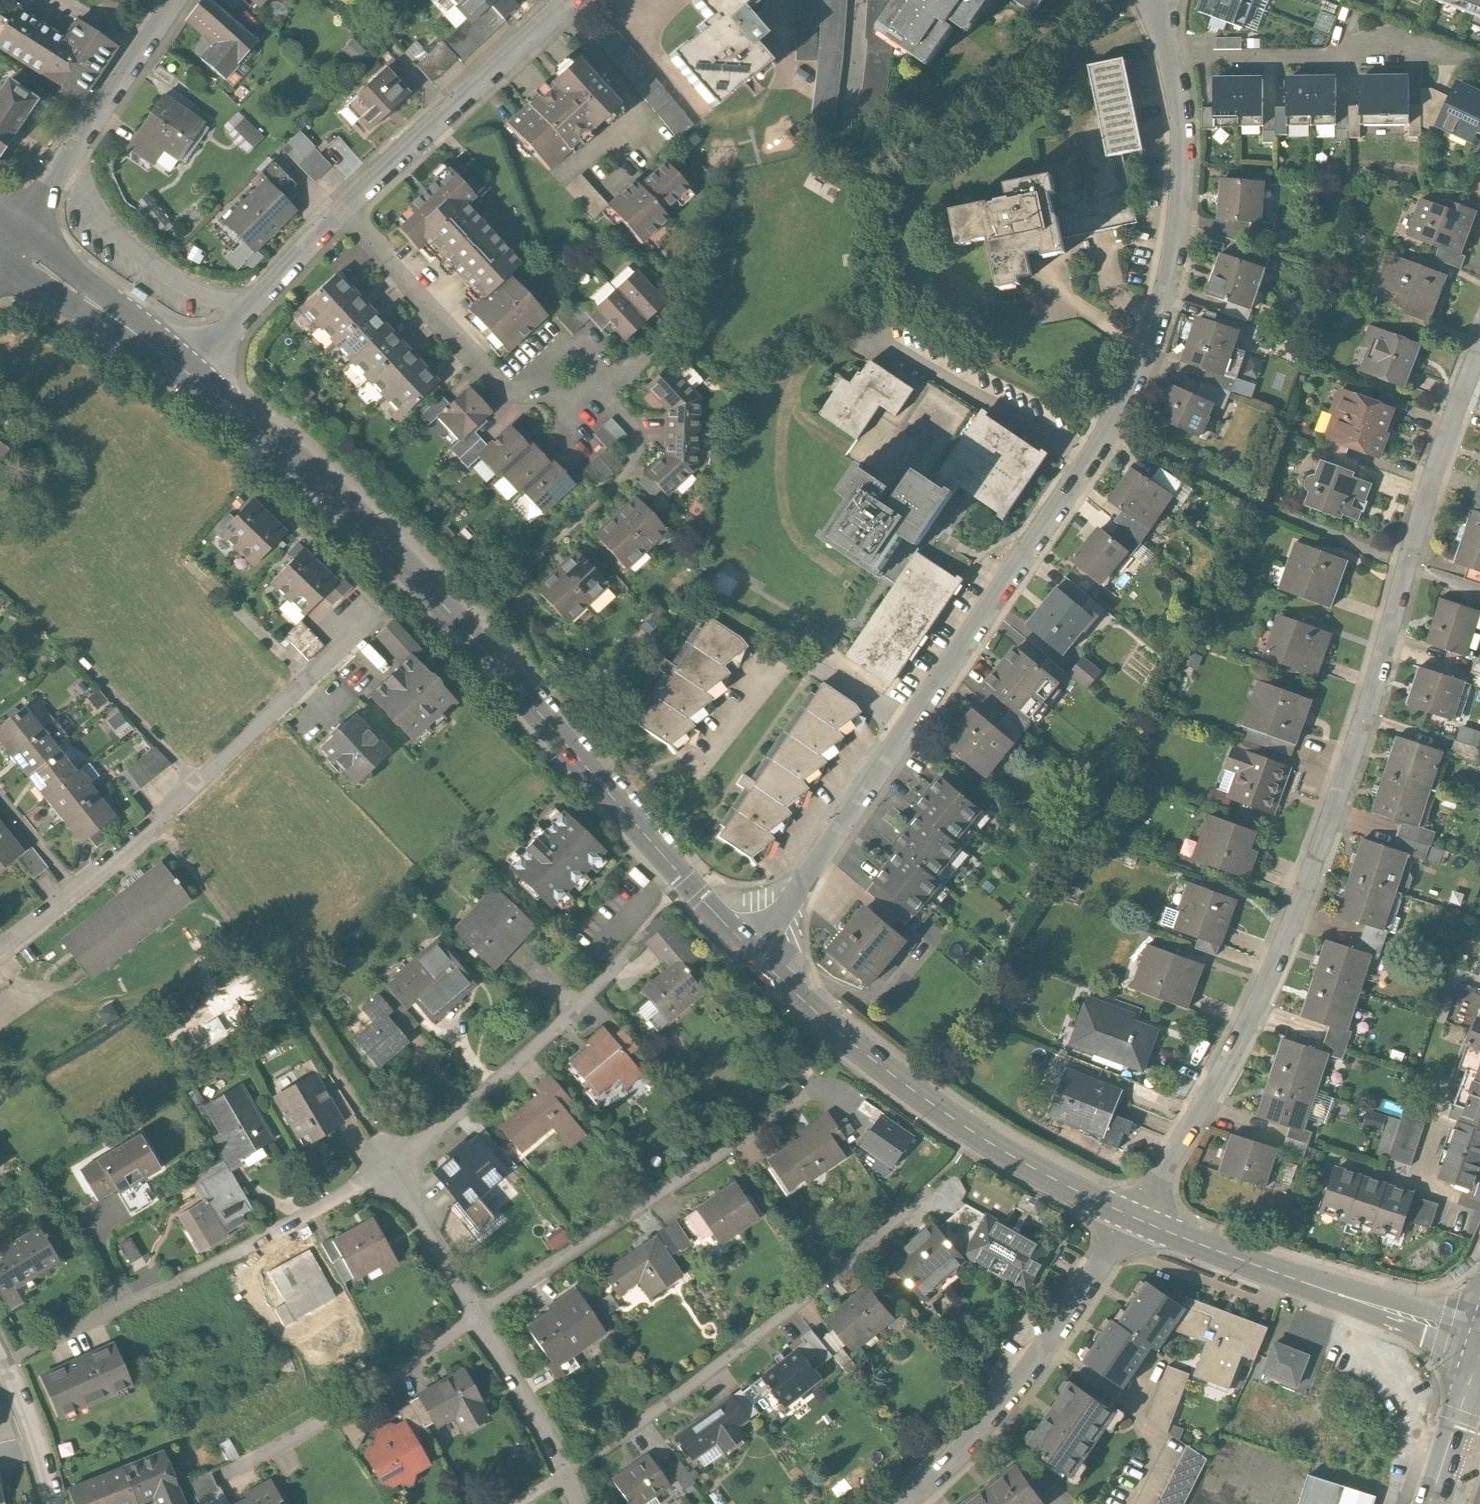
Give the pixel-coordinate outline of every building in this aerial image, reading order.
[(64,19),(34,0),(9,0),(0,14),(0,35),(38,59),(64,19)] [(187,6),(211,29),(200,41),(226,64),(262,24),(236,0),(193,0),(187,6)] [(417,40),(435,59),(498,0),(460,0),(417,40)] [(709,20),(669,53),(713,106),(763,64),(747,45),(761,33),(743,12),(753,4),(749,0),(692,0),(709,20)] [(877,26),(930,61),(952,27),(940,19),(944,14),(967,29),(987,0),(895,0),(877,26)] [(1235,0),(1202,0),(1197,12),(1243,30),(1252,6),(1235,0)] [(1479,19),(1479,0),(1436,0),(1436,2),(1479,19)] [(75,1),(64,19),(38,59),(82,87),(119,29),(75,1)] [(1241,38),(1214,38),(1214,52),(1241,51),(1241,38)] [(389,45),(341,89),(363,113),(410,69),(389,45)] [(616,59),(682,137),(698,124),(632,46),(616,59)] [(575,50),(539,80),(589,134),(622,107),(575,50)] [(37,78),(0,55),(0,132),(3,133),(37,78)] [(1087,66),(1106,158),(1144,151),(1125,62),(1124,60),(1087,66)] [(164,75),(132,129),(154,142),(165,125),(180,134),(202,98),(164,75)] [(1312,80),(1312,127),(1337,126),(1337,107),(1336,79),(1312,80)] [(1361,126),(1385,126),(1385,79),(1360,79),(1361,107),(1361,126)] [(1410,79),(1385,79),(1385,126),(1410,126),(1410,107),(1410,79)] [(544,171),(589,134),(539,80),(522,93),(526,98),(501,119),(544,171)] [(1214,127),(1239,127),(1239,80),(1214,81),(1214,109),(1214,127)] [(1263,80),(1239,80),(1239,127),(1264,127),(1263,108),(1263,80)] [(1312,127),(1312,80),(1287,80),(1287,108),(1287,127),(1312,127)] [(1458,86),(1451,100),(1440,125),(1473,141),(1476,134),(1479,135),(1479,97),(1458,86)] [(1432,91),(1422,92),(1422,107),(1422,127),(1435,134),(1440,125),(1451,100),(1432,91)] [(1349,107),(1337,107),(1337,126),(1337,143),(1349,143),(1349,139),(1349,107)] [(1361,107),(1349,107),(1349,139),(1361,139),(1361,126),(1361,107)] [(1422,107),(1410,107),(1410,126),(1410,139),(1422,139),(1422,127),(1422,107)] [(1275,108),(1263,108),(1264,127),(1264,144),(1276,144),(1276,136),(1275,108)] [(1287,108),(1275,108),(1276,136),(1288,136),(1287,127),(1287,108)] [(1214,109),(1202,109),(1203,131),(1214,130),(1214,127),(1214,109)] [(241,110),(226,127),(252,151),(267,134),(241,110)] [(335,133),(321,146),(307,131),(288,149),(317,180),(350,150),(335,133)] [(260,155),(221,196),(254,227),(293,187),(260,155)] [(607,203),(638,240),(691,194),(659,158),(607,203)] [(1479,196),(1479,165),(1469,190),(1479,196)] [(1007,197),(948,208),(955,247),(983,242),(992,287),(1019,282),(1018,272),(1028,271),(1024,250),(1039,248),(1041,260),(1064,256),(1057,215),(1042,218),(1038,197),(1055,194),(1051,173),(1004,181),(1007,197)] [(429,244),(440,256),(476,222),(464,209),(473,200),(449,175),(394,228),(418,254),(429,244)] [(1266,182),(1220,179),(1217,221),(1263,223),(1266,182)] [(1445,208),(1422,199),(1408,235),(1439,247),(1462,256),(1477,213),(1447,201),(1445,208)] [(518,266),(476,222),(440,256),(483,300),(506,278),(518,266)] [(245,268),(258,249),(244,239),(231,257),(245,268)] [(1243,262),(1267,269),(1271,255),(1248,247),(1243,262)] [(1466,258),(1462,256),(1439,247),(1434,260),(1461,270),(1466,258)] [(1213,276),(1260,291),(1267,269),(1243,262),(1220,254),(1213,276)] [(1447,282),(1391,260),(1380,288),(1395,294),(1389,309),(1430,325),(1447,282)] [(629,265),(610,283),(644,321),(663,303),(629,265)] [(293,306),(309,325),(347,292),(331,273),(293,306)] [(1260,291),(1213,276),(1206,296),(1229,304),(1253,311),(1260,291)] [(508,353),(544,318),(506,278),(483,300),(470,312),(508,353)] [(624,339),(644,321),(610,283),(590,301),(624,339)] [(309,325),(325,343),(363,310),(347,292),(309,325)] [(1249,323),(1253,311),(1229,304),(1225,316),(1249,323)] [(379,328),(363,310),(325,343),(341,361),(379,328)] [(1241,332),(1197,316),(1181,363),(1226,377),(1241,332)] [(341,361),(358,379),(395,346),(379,328),(341,361)] [(1420,349),(1371,331),(1357,370),(1405,388),(1420,349)] [(358,379),(374,397),(411,364),(395,346),(358,379)] [(858,384),(844,375),(823,408),(863,433),(880,406),(898,417),(916,387),(872,360),(858,384)] [(427,383),(411,364),(374,397),(390,416),(427,383)] [(662,408),(661,433),(696,431),(695,397),(667,368),(644,389),(662,408)] [(455,385),(422,412),(449,443),(481,416),(455,385)] [(1215,404),(1173,385),(1157,420),(1201,439),(1215,404)] [(1340,396),(1333,417),(1389,435),(1396,414),(1340,396)] [(599,432),(613,448),(630,434),(615,417),(599,432)] [(1383,456),(1389,435),(1333,417),(1327,438),(1383,456)] [(1043,462),(979,421),(957,455),(940,481),(951,489),(1004,522),(1043,462)] [(494,429),(464,454),(482,475),(490,467),(511,450),(494,429)] [(697,470),(696,431),(661,433),(660,460),(645,476),(668,499),(697,470)] [(523,440),(511,450),(490,467),(508,488),(517,479),(540,460),(523,440)] [(8,449),(0,444),(0,462),(8,449)] [(610,448),(590,466),(602,480),(623,462),(610,448)] [(547,454),(540,460),(517,479),(537,502),(567,477),(547,454)] [(841,481),(852,487),(824,530),(881,567),(905,529),(919,538),(951,489),(940,481),(916,467),(900,492),(892,487),(896,481),(857,456),(841,481)] [(1371,485),(1317,465),(1302,506),(1356,526),(1371,485)] [(1130,472),(1120,487),(1162,515),(1172,499),(1130,472)] [(1151,530),(1162,515),(1120,487),(1109,502),(1151,530)] [(626,494),(605,512),(642,555),(663,537),(626,494)] [(237,550),(267,517),(249,500),(218,533),(237,550)] [(1472,511),(1454,564),(1479,572),(1479,514),(1472,511)] [(620,574),(642,555),(605,512),(583,530),(620,574)] [(286,534),(267,517),(237,550),(255,567),(286,534)] [(1129,552),(1099,526),(1071,561),(1102,585),(1129,552)] [(1345,560),(1297,544),(1281,591),(1329,607),(1345,560)] [(566,545),(546,563),(583,604),(603,586),(566,545)] [(288,600),(320,567),(302,551),(270,585),(288,600)] [(962,585),(919,556),(850,659),(893,688),(962,585)] [(563,622),(583,604),(546,563),(525,581),(563,622)] [(335,581),(320,567),(288,600),(306,617),(323,598),(334,608),(352,588),(339,576),(335,581)] [(1055,590),(1025,627),(1062,656),(1091,618),(1055,590)] [(1440,599),(1426,644),(1466,658),(1479,614),(1479,612),(1440,599)] [(1331,634),(1277,614),(1262,655),(1316,675),(1331,634)] [(742,642),(706,620),(700,628),(688,645),(676,662),(664,678),(652,695),(640,712),(634,720),(668,743),(696,725),(687,712),(712,697),(705,687),(730,673),(719,660),(742,642)] [(321,643),(299,621),(281,638),(304,661),(321,643)] [(420,649),(401,629),(383,647),(400,665),(366,698),(411,744),(454,703),(411,658),(420,649)] [(1051,682),(1007,646),(976,684),(1020,720),(1051,682)] [(1092,656),(1076,670),(1092,689),(1108,675),(1092,656)] [(1467,684),(1420,668),(1419,670),(1421,670),(1409,705),(1408,705),(1407,706),(1454,722),(1455,721),(1453,720),(1466,685),(1467,686),(1467,684)] [(733,680),(719,690),(725,698),(739,689),(733,680)] [(1310,705),(1258,685),(1242,726),(1294,746),(1310,705)] [(721,832),(715,842),(746,862),(770,845),(763,838),(789,815),(783,811),(807,792),(800,783),(825,767),(820,756),(844,739),(833,733),(860,714),(816,686),(810,696),(797,715),(784,735),(772,754),(759,774),(746,793),(734,813),(721,832)] [(10,755),(42,730),(25,707),(0,727),(0,741),(10,755)] [(1010,740),(972,708),(943,742),(982,774),(1010,740)] [(391,752),(353,716),(343,725),(340,722),(329,733),(332,735),(319,749),(353,782),(364,771),(368,775),(391,752)] [(10,755),(28,777),(60,752),(42,730),(10,755)] [(1443,752),(1397,737),(1385,775),(1431,790),(1443,752)] [(1291,768),(1234,745),(1228,760),(1241,765),(1229,797),(1272,815),(1291,768)] [(115,779),(132,800),(171,767),(153,746),(115,779)] [(28,777),(45,800),(77,775),(60,752),(28,777)] [(45,800),(63,823),(94,797),(77,775),(45,800)] [(1431,790),(1385,775),(1372,814),(1418,829),(1431,790)] [(940,778),(927,794),(963,823),(975,808),(940,778)] [(951,838),(963,823),(927,794),(915,809),(922,815),(951,838)] [(112,820),(94,797),(63,823),(80,845),(86,841),(106,824),(112,820)] [(615,849),(569,803),(514,858),(560,904),(615,849)] [(922,815),(910,830),(947,860),(959,845),(951,838),(922,815)] [(1208,817),(1193,859),(1249,880),(1259,853),(1251,849),(1256,834),(1208,817)] [(113,834),(106,824),(86,841),(92,850),(113,834)] [(13,856),(35,882),(50,869),(31,847),(20,857),(0,834),(4,831),(0,826),(0,868),(13,856)] [(934,875),(947,860),(910,830),(897,845),(907,853),(934,875)] [(1363,840),(1351,877),(1397,892),(1409,855),(1363,840)] [(907,853),(892,871),(926,899),(941,881),(934,875),(907,853)] [(190,903),(159,865),(59,945),(89,983),(190,903)] [(912,917),(926,899),(892,871),(877,889),(912,917)] [(1397,892),(1351,877),(1338,916),(1384,931),(1397,892)] [(1238,901),(1188,882),(1172,929),(1222,947),(1238,901)] [(492,894),(474,914),(514,952),(533,931),(492,894)] [(904,939),(864,909),(830,954),(870,984),(904,939)] [(514,952),(474,914),(453,937),(493,974),(514,952)] [(702,965),(669,925),(644,946),(666,973),(639,995),(669,1030),(708,998),(689,976),(702,965)] [(435,941),(384,986),(406,1012),(410,1009),(429,1030),(476,988),(435,941)] [(1372,956),(1327,941),(1314,979),(1360,994),(1372,956)] [(1205,965),(1147,944),(1131,988),(1189,1010),(1205,965)] [(1360,994),(1314,979),(1302,1017),(1347,1032),(1360,994)] [(1135,1013),(1088,996),(1070,1046),(1147,1074),(1160,1030),(1134,1020),(1135,1013)] [(353,1042),(377,1069),(408,1043),(389,1021),(395,1016),(379,998),(362,1013),(373,1025),(353,1042)] [(1479,1047),(1479,1017),(1478,1017),(1469,1043),(1479,1047)] [(612,1040),(604,1030),(584,1046),(588,1051),(564,1070),(595,1107),(618,1088),(625,1096),(644,1081),(628,1062),(638,1054),(620,1033),(612,1040)] [(1329,1055),(1283,1040),(1271,1078),(1316,1093),(1329,1055)] [(1067,1069),(1047,1116),(1101,1138),(1100,1143),(1119,1151),(1126,1134),(1129,1135),(1134,1123),(1115,1114),(1124,1090),(1067,1069)] [(346,1128),(314,1075),(270,1101),(302,1154),(346,1128)] [(573,1106),(549,1078),(534,1091),(538,1097),(498,1131),(523,1161),(553,1136),(568,1154),(587,1139),(565,1113),(573,1106)] [(1316,1093),(1271,1078),(1258,1116),(1304,1131),(1316,1093)] [(1476,1080),(1461,1123),(1479,1129),(1479,1081),(1476,1080)] [(275,1145),(242,1087),(201,1110),(215,1136),(208,1140),(226,1173),(275,1145)] [(860,1111),(881,1126),(883,1123),(888,1117),(867,1102),(860,1111)] [(804,1141),(768,1166),(791,1199),(850,1158),(843,1147),(850,1142),(829,1112),(798,1134),(804,1141)] [(1460,1122),(1441,1178),(1471,1188),(1479,1162),(1479,1129),(1461,1123),(1460,1122)] [(897,1174),(916,1146),(883,1123),(881,1126),(864,1151),(897,1174)] [(1266,1188),(1278,1150),(1232,1135),(1220,1173),(1266,1188)] [(112,1201),(115,1205),(158,1181),(137,1143),(78,1175),(97,1209),(112,1201)] [(506,1183),(474,1143),(429,1178),(468,1228),(486,1214),(479,1205),(506,1183)] [(1312,1207),(1340,1216),(1352,1175),(1324,1166),(1312,1207)] [(225,1229),(250,1214),(226,1173),(195,1191),(202,1204),(176,1219),(199,1258),(231,1240),(225,1229)] [(1380,1183),(1352,1175),(1340,1216),(1367,1224),(1380,1183)] [(1407,1192),(1380,1183),(1367,1224),(1395,1232),(1407,1192)] [(736,1186),(696,1214),(723,1253),(763,1225),(736,1186)] [(975,1261),(997,1224),(971,1209),(941,1231),(968,1257),(975,1261)] [(397,1272),(370,1223),(330,1245),(357,1294),(397,1272)] [(655,1240),(671,1261),(694,1246),(678,1224),(655,1240)] [(997,1224),(975,1261),(1013,1282),(1021,1268),(1034,1244),(997,1224)] [(968,1257),(941,1231),(890,1267),(918,1298),(968,1257)] [(38,1233),(0,1254),(0,1308),(7,1320),(23,1311),(16,1297),(60,1273),(38,1233)] [(671,1261),(655,1240),(601,1277),(621,1305),(642,1290),(652,1304),(685,1281),(671,1261)] [(1049,1253),(1034,1244),(1021,1268),(1036,1276),(1049,1253)] [(341,1305),(310,1250),(262,1277),(292,1332),(341,1305)] [(1182,1306),(1147,1281),(1118,1323),(1152,1347),(1158,1351),(1173,1329),(1187,1309),(1182,1306)] [(872,1286),(828,1325),(860,1361),(905,1323),(872,1286)] [(551,1316),(525,1334),(553,1374),(547,1378),(557,1392),(571,1381),(565,1372),(612,1339),(577,1290),(547,1311),(551,1316)] [(1203,1303),(1189,1297),(1182,1306),(1187,1309),(1173,1329),(1207,1343),(1194,1376),(1229,1390),(1243,1356),(1255,1362),(1268,1329),(1250,1322),(1227,1312),(1203,1303)] [(1118,1323),(1113,1319),(1084,1361),(1123,1389),(1152,1347),(1118,1323)] [(1276,1344),(1264,1373),(1297,1386),(1309,1357),(1276,1344)] [(134,1397),(113,1348),(34,1382),(55,1431),(134,1397)] [(801,1354),(762,1383),(786,1415),(825,1386),(801,1354)] [(834,1377),(846,1370),(839,1358),(827,1365),(834,1377)] [(1178,1429),(1191,1369),(1166,1364),(1153,1423),(1178,1429)] [(464,1374),(411,1404),(431,1440),(454,1427),(464,1443),(494,1426),(464,1374)] [(1117,1413),(1070,1383),(1027,1445),(1073,1475),(1117,1413)] [(735,1398),(676,1443),(695,1468),(717,1451),(725,1462),(745,1446),(738,1436),(755,1424),(735,1398)] [(431,1473),(400,1423),(355,1451),(385,1501),(431,1473)] [(1189,1445),(1156,1503),(1186,1503),(1212,1458),(1189,1445)] [(609,1484),(622,1503),(654,1503),(673,1492),(650,1457),(609,1484)] [(64,1497),(67,1503),(181,1503),(163,1459),(64,1497)] [(1018,1468),(967,1503),(1044,1503),(1018,1468)] [(1312,1471),(1301,1503),(1376,1503),(1379,1492),(1312,1471)] [(213,1474),(187,1486),(195,1503),(227,1503),(213,1474)] [(227,1503),(284,1503),(274,1482),(227,1503)]
